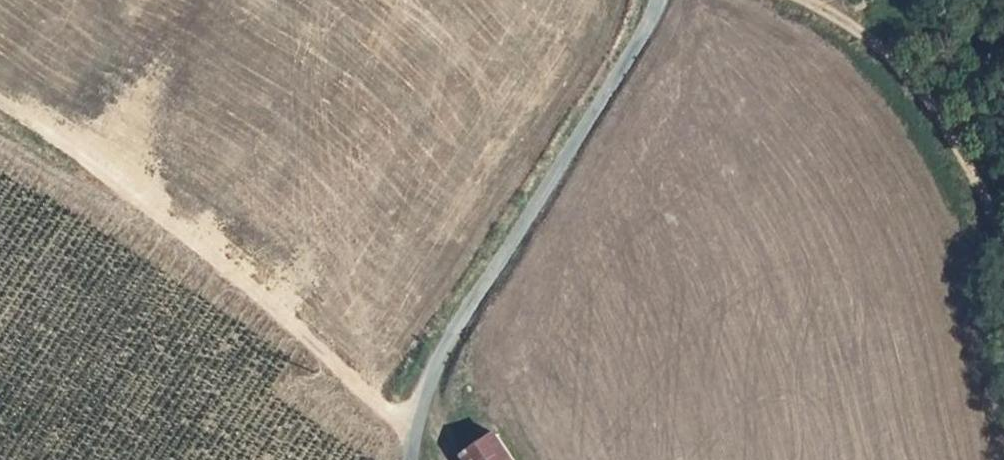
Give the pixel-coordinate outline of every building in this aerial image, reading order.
[(455,452),(461,459),(515,459),(489,426),(455,452)]
